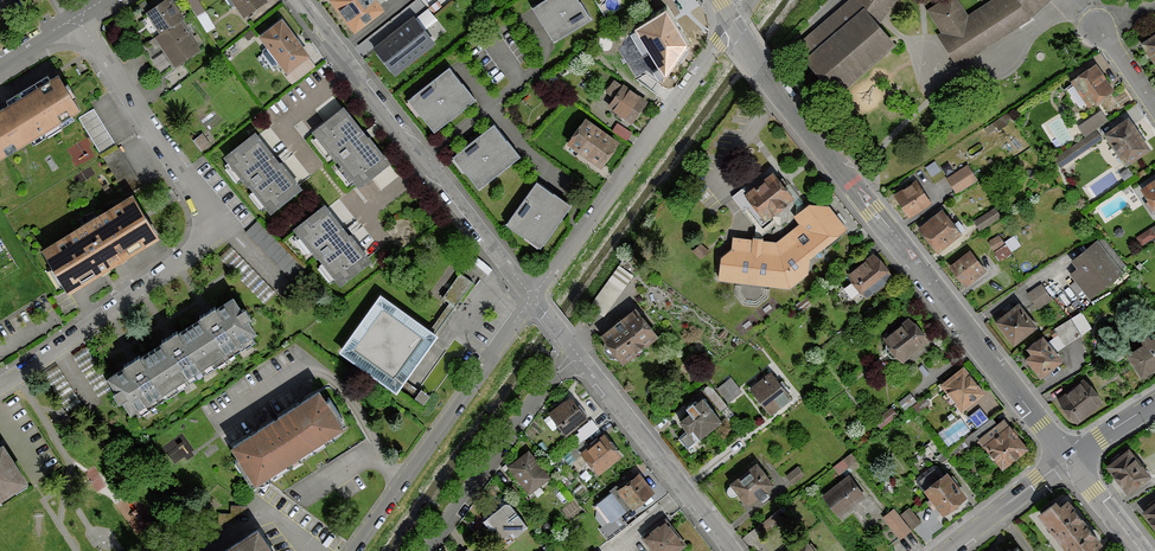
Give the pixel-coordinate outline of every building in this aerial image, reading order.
[(171,0),(164,0),(146,12),(153,21),(146,26),(154,38),(142,47),(161,75),(199,50),(179,20),(183,17),(171,0)] [(244,17),(267,1),(266,0),(232,0),(244,17)] [(354,33),(383,11),(375,0),(329,0),(354,33)] [(533,9),(544,25),(580,2),(578,0),(547,0),(533,9)] [(794,48),(836,96),(894,45),(878,26),(896,0),(850,0),(794,48)] [(968,15),(958,0),(943,0),(927,10),(942,32),(937,35),(957,65),(1029,19),(1049,0),(991,0),(968,15)] [(580,2),(544,25),(554,41),(590,18),(580,2)] [(675,19),(667,5),(640,22),(669,74),(690,42),(675,19)] [(281,19),(259,37),(288,73),(285,75),(292,84),(314,66),(307,57),(309,56),(281,19)] [(414,20),(376,50),(394,72),(431,42),(414,20)] [(1140,43),(1154,65),(1154,33),(1140,43)] [(1073,83),(1066,88),(1079,107),(1085,102),(1089,107),(1114,90),(1095,64),(1071,81),(1073,83)] [(448,68),(409,100),(422,115),(461,83),(448,68)] [(57,75),(10,103),(31,139),(79,110),(57,75)] [(622,85),(614,80),(605,92),(613,98),(608,106),(631,124),(647,102),(623,84),(622,85)] [(473,98),(461,83),(422,115),(435,131),(473,98)] [(31,139),(10,103),(0,109),(0,157),(31,139)] [(78,117),(128,196),(132,194),(142,187),(93,108),(78,117)] [(343,108),(313,132),(336,161),(338,159),(360,186),(390,162),(366,134),(365,135),(343,108)] [(1100,111),(1078,126),(1085,136),(1095,129),(1107,121),(1100,111)] [(1128,117),(1103,134),(1125,166),(1150,149),(1128,117)] [(584,118),(567,143),(601,167),(619,142),(584,118)] [(617,123),(612,131),(626,141),(632,133),(617,123)] [(492,124),(453,157),(466,173),(505,140),(492,124)] [(1101,138),(1095,129),(1085,136),(1055,158),(1061,166),(1101,138)] [(255,133),(224,157),(247,187),(250,184),(271,211),(301,188),(281,161),(278,163),(255,133)] [(505,140),(466,173),(478,187),(518,155),(505,140)] [(967,165),(947,178),(956,193),(977,180),(967,165)] [(772,172),(744,194),(741,190),(733,196),(758,228),(769,219),(768,218),(793,198),(772,172)] [(1140,188),(1154,209),(1154,178),(1140,188)] [(915,181),(894,195),(909,218),(930,203),(915,181)] [(536,182),(506,225),(523,236),(553,193),(536,182)] [(569,205),(553,193),(523,236),(540,248),(569,205)] [(128,196),(42,249),(67,289),(67,290),(96,273),(97,275),(106,269),(159,237),(132,194),(128,196)] [(721,256),(719,281),(789,287),(808,272),(809,258),(846,227),(828,206),(810,204),(794,217),(799,222),(778,240),(732,237),(731,249),(721,256)] [(324,205),(294,229),(316,257),(318,256),(340,284),(371,260),(350,233),(347,235),(324,205)] [(994,208),(974,221),(979,229),(1000,216),(994,208)] [(942,209),(918,229),(937,253),(962,233),(942,209)] [(1152,228),(1151,226),(1136,237),(1142,245),(1154,235),(1154,232),(1152,228)] [(990,238),(1000,257),(1023,245),(1016,233),(1004,240),(1001,233),(990,238)] [(1078,268),(1070,275),(1090,298),(1122,271),(1097,241),(1072,261),(1078,268)] [(969,251),(950,266),(966,287),(985,271),(969,251)] [(873,254),(847,275),(866,298),(892,277),(873,254)] [(619,262),(591,304),(606,313),(634,271),(619,262)] [(460,274),(444,296),(454,304),(470,281),(460,274)] [(1040,285),(1028,294),(1038,308),(1050,299),(1040,285)] [(438,335),(379,293),(338,352),(396,393),(438,335)] [(201,317),(189,325),(212,360),(254,333),(246,320),(250,317),(245,309),(240,312),(231,298),(215,308),(214,307),(208,311),(200,316),(201,317)] [(1019,303),(995,321),(1014,344),(1037,326),(1019,303)] [(636,308),(600,335),(623,364),(658,337),(636,308)] [(908,317),(883,338),(888,344),(886,345),(895,356),(896,355),(902,362),(928,341),(922,334),(924,333),(915,322),(913,324),(908,317)] [(1081,335),(1070,319),(1054,328),(1065,345),(1081,335)] [(164,342),(151,350),(173,385),(212,360),(189,325),(177,333),(176,331),(162,340),(164,342)] [(1032,353),(1026,358),(1041,377),(1062,360),(1042,335),(1027,347),(1032,353)] [(1141,376),(1154,367),(1154,336),(1150,339),(1148,336),(1141,340),(1143,344),(1127,354),(1141,376)] [(126,367),(108,378),(116,390),(113,392),(120,402),(122,400),(131,412),(173,385),(151,350),(140,357),(139,355),(133,359),(125,365),(126,367)] [(964,365),(940,384),(961,411),(985,393),(964,365)] [(770,372),(749,388),(769,414),(790,398),(770,372)] [(730,378),(717,388),(728,402),(741,391),(730,378)] [(1083,380),(1057,399),(1076,422),(1101,403),(1098,394),(1093,387),(1083,380)] [(703,389),(720,410),(727,404),(709,384),(703,389)] [(319,390),(232,446),(239,457),(236,459),(245,474),(248,472),(255,483),(343,427),(335,414),(338,412),(329,399),(326,401),(319,390)] [(910,392),(898,401),(905,409),(916,400),(910,392)] [(570,395),(548,412),(565,434),(587,417),(570,395)] [(721,420),(702,398),(694,404),(693,403),(686,408),(690,412),(680,421),(688,431),(680,437),(688,446),(699,436),(700,437),(721,420)] [(898,414),(891,405),(874,419),(881,428),(898,414)] [(991,418),(972,434),(978,440),(980,439),(984,445),(983,446),(1002,469),(1028,449),(1003,418),(996,424),(991,418)] [(576,429),(580,437),(599,428),(595,419),(576,429)] [(604,433),(580,452),(598,474),(621,455),(604,433)] [(27,480),(3,442),(0,444),(0,498),(27,480)] [(1129,448),(1106,465),(1127,492),(1150,476),(1129,448)] [(528,450),(507,467),(529,494),(550,477),(528,450)] [(757,463),(731,484),(748,504),(774,484),(757,463)] [(798,464),(786,474),(793,484),(806,474),(798,464)] [(917,477),(917,483),(942,515),(967,496),(947,471),(942,475),(936,466),(931,466),(917,477)] [(626,480),(597,504),(612,522),(631,506),(632,508),(653,491),(638,473),(627,482),(626,480)] [(848,474),(822,495),(838,516),(864,495),(848,474)] [(1056,499),(1038,514),(1058,539),(1083,518),(1067,498),(1060,504),(1056,499)] [(1142,513),(1154,529),(1154,502),(1142,513)] [(503,503),(483,518),(495,533),(498,531),(502,537),(512,530),(515,535),(528,526),(512,505),(503,503)] [(883,516),(900,538),(911,529),(894,507),(883,516)] [(909,507),(900,514),(912,529),(921,522),(909,507)] [(641,536),(653,550),(677,550),(686,544),(665,517),(641,536)] [(1083,518),(1058,539),(1068,550),(1096,550),(1094,549),(1103,542),(1083,518)] [(221,550),(271,550),(257,528),(221,550)] [(791,550),(815,550),(805,540),(791,550)]
